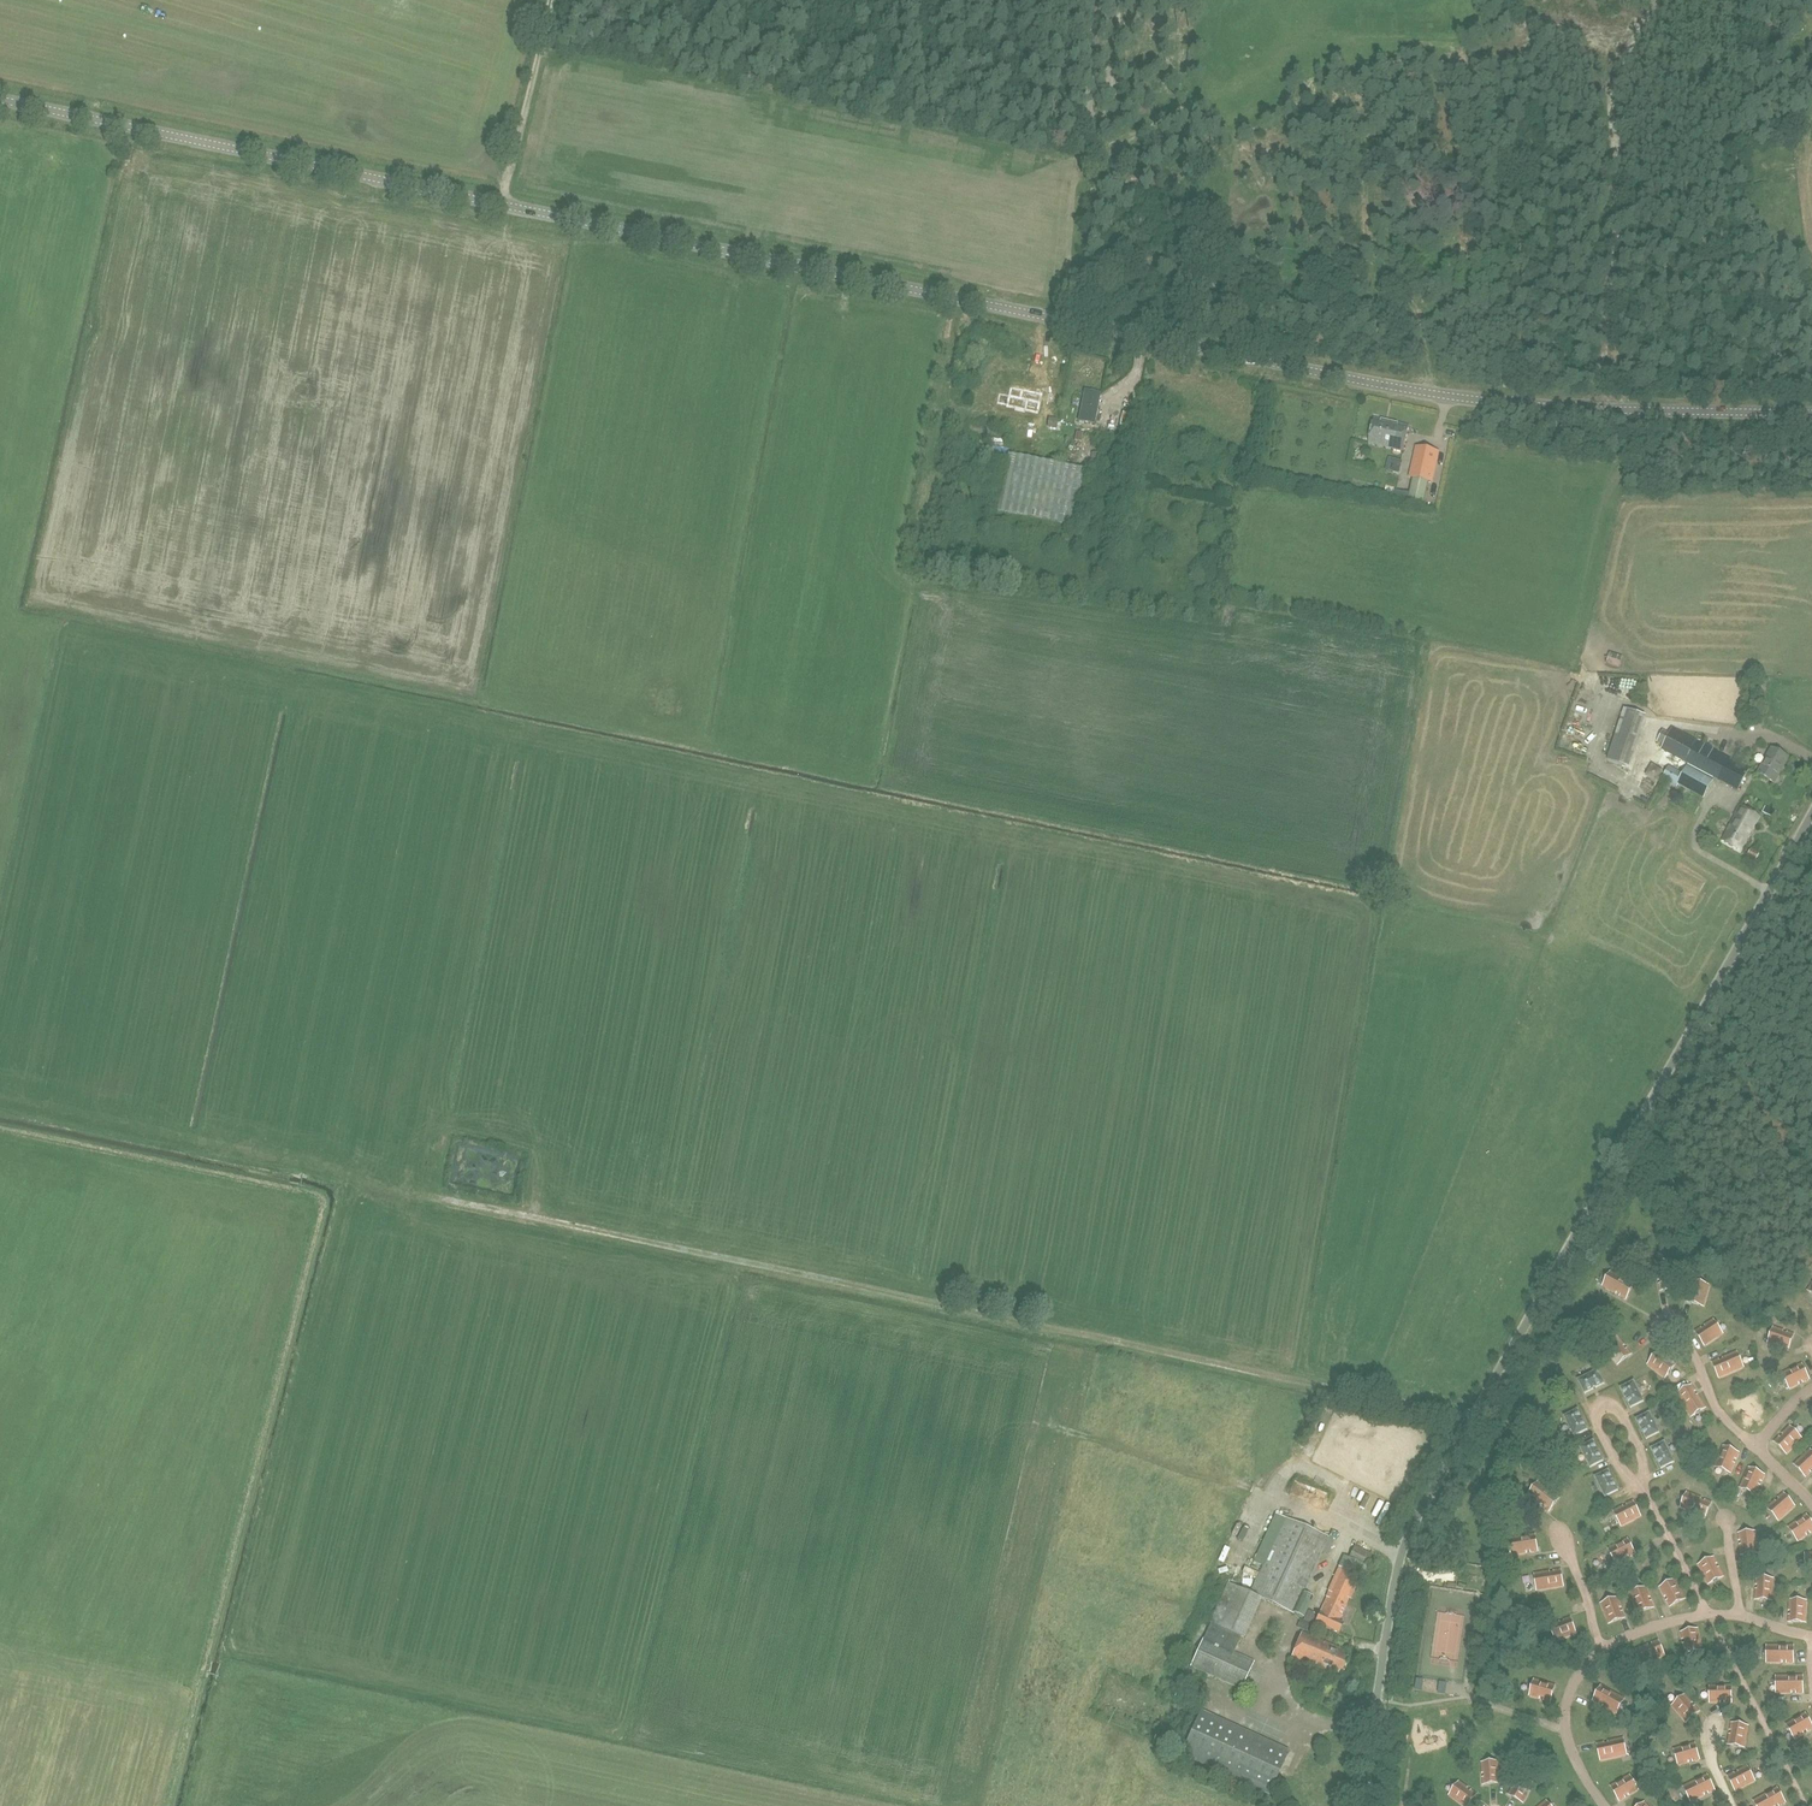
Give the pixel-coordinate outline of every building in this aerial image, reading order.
[(1094,423),(1100,393),(1085,390),(1079,420),(1094,423)] [(1403,450),(1409,426),(1374,417),(1368,442),(1403,450)] [(1029,433),(1037,435),(1039,428),(1032,426),(1029,433)] [(994,435),(993,442),(1007,445),(1009,438),(994,435)] [(1438,452),(1417,448),(1411,477),(1432,481),(1438,452)] [(1073,526),(1084,468),(1009,453),(997,511),(1073,526)] [(1400,474),(1402,464),(1388,461),(1387,470),(1400,474)] [(1599,703),(1599,712),(1607,713),(1607,703),(1599,703)] [(1616,735),(1612,760),(1630,763),(1639,710),(1629,708),(1624,736),(1616,735)] [(1749,768),(1672,728),(1668,736),(1661,733),(1657,741),(1663,745),(1661,749),(1738,790),(1749,768)] [(1572,746),(1587,750),(1589,742),(1574,738),(1572,746)] [(1774,783),(1789,757),(1772,748),(1758,773),(1774,783)] [(1713,779),(1688,765),(1683,773),(1669,766),(1662,779),(1675,786),(1677,784),(1703,798),(1713,779)] [(1751,831),(1759,815),(1739,804),(1733,815),(1735,816),(1722,840),(1740,850),(1750,833),(1748,832),(1749,829),(1751,831)] [(1773,817),(1776,812),(1765,806),(1763,812),(1773,817)] [(1755,859),(1758,853),(1751,849),(1748,854),(1755,859)] [(1661,1291),(1678,1287),(1673,1261),(1655,1265),(1661,1291)] [(1626,1300),(1635,1284),(1611,1270),(1602,1286),(1626,1300)] [(1705,1307),(1711,1285),(1692,1281),(1687,1302),(1705,1307)] [(1705,1346),(1723,1334),(1714,1319),(1695,1331),(1705,1346)] [(1788,1350),(1794,1334),(1774,1327),(1769,1344),(1788,1350)] [(1617,1364),(1630,1354),(1616,1334),(1603,1344),(1617,1364)] [(1665,1377),(1675,1364),(1659,1352),(1649,1365),(1665,1377)] [(1720,1377),(1743,1368),(1737,1352),(1714,1361),(1720,1377)] [(1790,1388),(1809,1379),(1802,1364),(1784,1373),(1790,1388)] [(1585,1393),(1604,1383),(1597,1370),(1579,1380),(1585,1393)] [(1631,1407),(1643,1401),(1634,1382),(1621,1388),(1631,1407)] [(1691,1416),(1706,1407),(1693,1386),(1678,1395),(1691,1416)] [(1574,1436),(1587,1429),(1578,1410),(1565,1416),(1574,1436)] [(1646,1439),(1659,1433),(1649,1414),(1637,1420),(1646,1439)] [(1787,1453),(1802,1438),(1789,1426),(1775,1441),(1787,1453)] [(1580,1440),(1583,1445),(1596,1439),(1594,1434),(1580,1440)] [(1591,1467),(1603,1461),(1594,1441),(1581,1448),(1591,1467)] [(1661,1468),(1674,1462),(1664,1442),(1651,1449),(1661,1468)] [(1730,1473),(1739,1453),(1723,1445),(1714,1465),(1730,1473)] [(1811,1472),(1811,1452),(1810,1449),(1795,1464),(1807,1477),(1811,1472)] [(1681,1468),(1668,1474),(1670,1478),(1683,1473),(1681,1468)] [(1757,1494),(1765,1475),(1749,1468),(1740,1487),(1757,1494)] [(1606,1496),(1618,1490),(1609,1471),(1596,1477),(1606,1496)] [(1549,1513),(1561,1498),(1538,1481),(1527,1495),(1540,1505),(1541,1504),(1544,1506),(1543,1508),(1549,1513)] [(1704,1518),(1711,1502),(1689,1493),(1682,1508),(1704,1518)] [(1780,1520),(1795,1506),(1783,1493),(1768,1507),(1780,1520)] [(1623,1526),(1640,1517),(1633,1502),(1615,1511),(1623,1526)] [(1811,1532),(1811,1523),(1806,1515),(1789,1526),(1799,1541),(1811,1532)] [(1268,1555),(1257,1590),(1278,1597),(1279,1592),(1299,1599),(1300,1596),(1286,1591),(1290,1580),(1311,1588),(1329,1535),(1276,1516),(1263,1553),(1268,1555)] [(1741,1554),(1759,1552),(1756,1532),(1739,1534),(1741,1554)] [(1538,1552),(1536,1534),(1508,1538),(1511,1556),(1526,1554),(1526,1552),(1530,1551),(1531,1553),(1538,1552)] [(1629,1558),(1635,1555),(1627,1538),(1607,1548),(1615,1565),(1626,1560),(1625,1558),(1628,1556),(1629,1558)] [(1349,1558),(1344,1556),(1340,1566),(1351,1570),(1359,1574),(1363,1566),(1365,1567),(1371,1554),(1354,1546),(1349,1558)] [(1233,1548),(1231,1560),(1238,1561),(1240,1549),(1233,1548)] [(1236,1569),(1244,1572),(1250,1556),(1242,1553),(1236,1569)] [(1718,1568),(1716,1565),(1717,1564),(1714,1557),(1698,1565),(1708,1585),(1724,1576),(1719,1567),(1718,1568)] [(1338,1633),(1343,1623),(1338,1620),(1358,1575),(1340,1567),(1315,1622),(1338,1633)] [(1564,1588),(1561,1569),(1553,1570),(1554,1572),(1550,1573),(1550,1571),(1534,1573),(1537,1592),(1564,1588)] [(1773,1600),(1774,1579),(1757,1578),(1756,1599),(1773,1600)] [(1670,1606),(1686,1598),(1676,1580),(1660,1588),(1670,1606)] [(1236,1585),(1228,1610),(1224,1608),(1218,1624),(1249,1635),(1264,1594),(1236,1585)] [(1638,1613),(1655,1607),(1648,1587),(1631,1594),(1638,1613)] [(1303,1592),(1294,1613),(1304,1617),(1313,1597),(1303,1592)] [(1609,1624),(1626,1617),(1618,1598),(1602,1604),(1609,1624)] [(1807,1622),(1807,1601),(1790,1600),(1789,1621),(1807,1622)] [(1308,1610),(1304,1620),(1310,1623),(1312,1624),(1316,1614),(1308,1610)] [(1466,1667),(1470,1619),(1443,1617),(1440,1665),(1466,1667)] [(1557,1641),(1576,1634),(1570,1617),(1551,1624),(1557,1641)] [(1301,1619),(1298,1627),(1307,1631),(1310,1623),(1304,1620),(1301,1619)] [(1685,1653),(1703,1649),(1699,1629),(1681,1633),(1685,1653)] [(1326,1643),(1303,1633),(1293,1658),(1316,1668),(1326,1643)] [(1245,1688),(1257,1658),(1205,1637),(1193,1667),(1245,1688)] [(1641,1667),(1666,1657),(1659,1641),(1635,1651),(1641,1667)] [(1316,1668),(1337,1676),(1340,1670),(1343,1672),(1349,1659),(1345,1657),(1348,1652),(1326,1643),(1316,1668)] [(1794,1663),(1794,1645),(1766,1645),(1766,1662),(1794,1663)] [(1777,1694),(1803,1693),(1802,1676),(1777,1676),(1777,1694)] [(1551,1702),(1556,1685),(1535,1679),(1530,1696),(1551,1702)] [(1731,1702),(1731,1685),(1710,1685),(1710,1702),(1731,1702)] [(1616,1714),(1624,1698),(1602,1686),(1593,1701),(1616,1714)] [(1685,1722),(1699,1710),(1687,1695),(1673,1706),(1685,1722)] [(1811,1729),(1811,1724),(1805,1713),(1787,1724),(1796,1739),(1811,1729)] [(1273,1780),(1286,1742),(1212,1717),(1207,1731),(1214,1733),(1209,1747),(1217,1749),(1213,1760),(1273,1780)] [(1745,1747),(1749,1726),(1732,1723),(1728,1744),(1745,1747)] [(1601,1760),(1627,1755),(1623,1738),(1598,1743),(1601,1760)] [(1680,1766),(1700,1760),(1696,1743),(1675,1748),(1680,1766)] [(1484,1783),(1502,1782),(1500,1762),(1482,1764),(1484,1783)] [(1737,1792),(1756,1781),(1748,1766),(1728,1776),(1737,1792)] [(1525,1803),(1535,1784),(1520,1775),(1510,1794),(1525,1803)] [(1620,1802),(1639,1790),(1630,1775),(1611,1786),(1620,1802)] [(1692,1802),(1715,1791),(1707,1775),(1685,1786),(1692,1802)] [(1478,1794),(1460,1782),(1450,1796),(1464,1805),(1469,1805),(1478,1794)] [(1786,1803),(1777,1787),(1755,1800),(1758,1805),(1780,1805),(1786,1803)]
